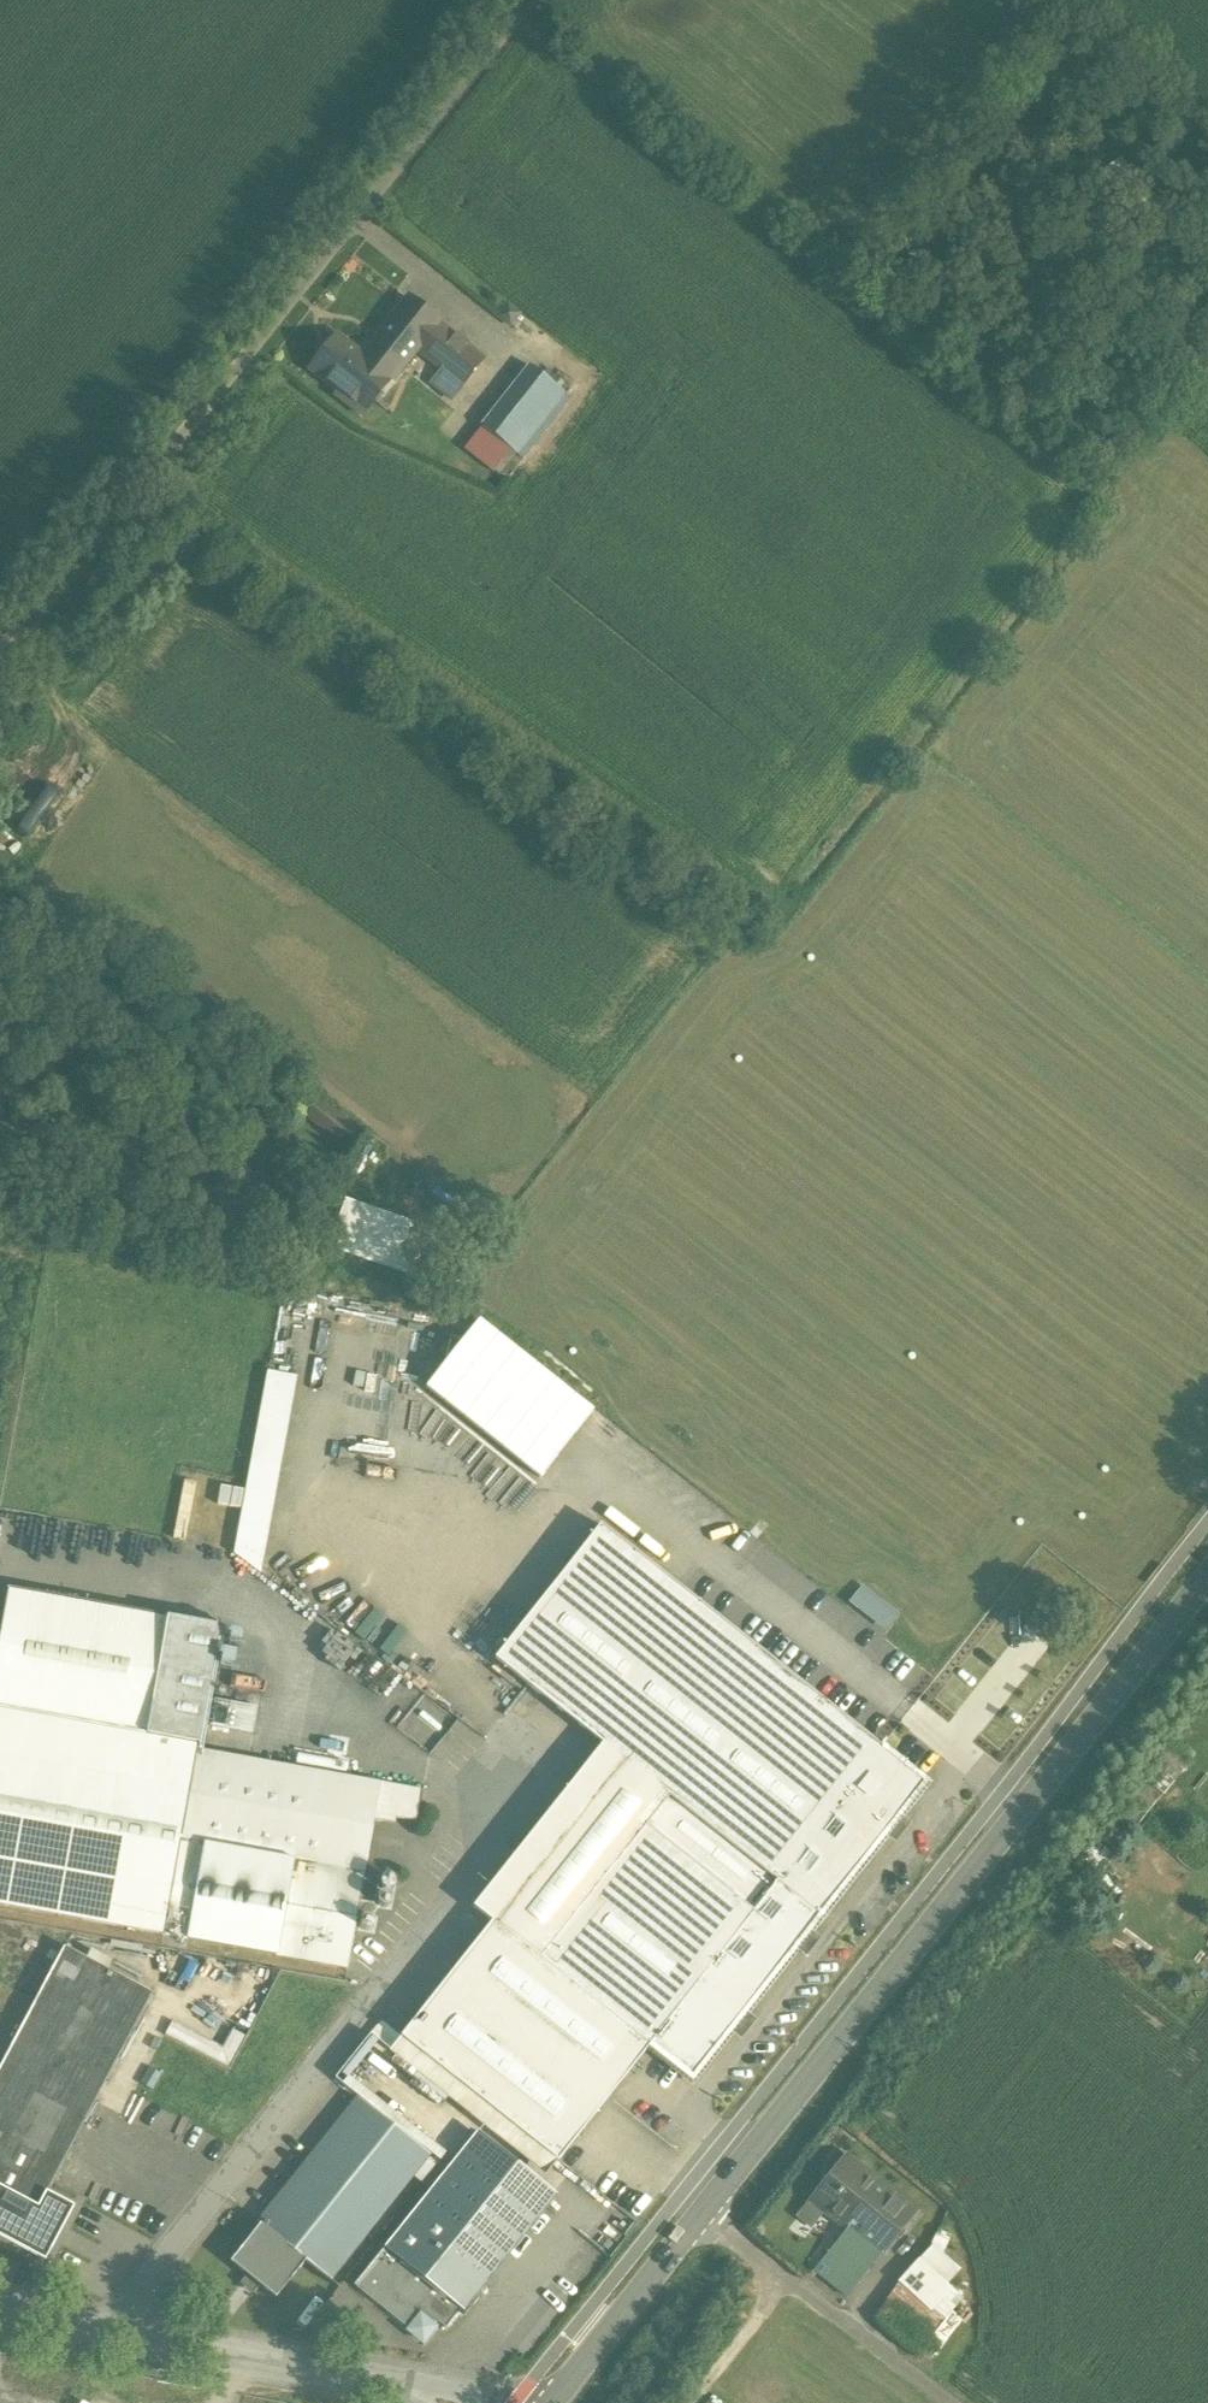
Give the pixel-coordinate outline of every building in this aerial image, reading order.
[(365,356),(338,335),(312,369),(338,390),(335,394),(363,415),(392,377),(381,368),(387,361),(400,371),(416,350),(442,371),(463,387),(486,357),(409,298),(370,348),(365,356)] [(531,365),(483,426),(513,449),(517,453),(565,392),(531,365)] [(463,387),(442,371),(433,383),(453,399),(463,387)] [(513,449),(483,426),(464,449),(494,473),(513,449)] [(369,1139),(320,1100),(309,1115),(358,1154),(369,1139)] [(420,1277),(434,1236),(372,1214),(357,1254),(420,1277)] [(296,1378),(265,1371),(231,1557),(260,1575),(296,1378)] [(604,1744),(711,1610),(603,1525),(496,1660),(604,1744)] [(1038,1617),(980,1571),(954,1605),(989,1633),(977,1649),(999,1667),(1038,1617)] [(1070,1573),(1046,1604),(1060,1615),(1084,1584),(1070,1573)] [(868,1585),(855,1602),(892,1631),(905,1613),(868,1585)] [(9,1587),(0,1640),(0,1708),(199,1744),(219,1626),(9,1587)] [(711,1610),(604,1744),(623,1758),(402,2036),(429,2057),(559,2160),(650,2046),(693,2080),(734,2028),(737,2027),(745,2017),(745,2014),(798,1946),(801,1945),(810,1935),(809,1932),(888,1832),(891,1832),(900,1820),(900,1817),(927,1782),(711,1610)] [(0,1708),(0,1904),(163,1934),(167,1910),(196,1749),(198,1749),(199,1744),(0,1708)] [(198,1749),(196,1749),(167,1910),(163,1934),(349,1968),(375,1819),(382,1821),(383,1815),(417,1821),(423,1790),(198,1749)] [(380,1877),(367,1875),(362,1901),(375,1903),(377,1897),(380,1877)] [(395,1886),(396,1883),(395,1880),(394,1878),(391,1877),(389,1876),(386,1877),(383,1878),(382,1881),(381,1883),(382,1886),(384,1889),(386,1890),(389,1891),(392,1890),(394,1888),(395,1886)] [(390,1903),(391,1900),(390,1897),(388,1895),(386,1893),(383,1893),(380,1894),(378,1895),(377,1897),(376,1900),(377,1903),(378,1905),(381,1907),(383,1907),(386,1907),(389,1905),(390,1903)] [(375,1926),(376,1923),(375,1920),(373,1918),(371,1917),(368,1916),(365,1917),(363,1918),(362,1921),(361,1924),(362,1926),(363,1929),(366,1930),(368,1931),(371,1930),(373,1928),(375,1926)] [(39,2208),(47,2193),(153,1992),(66,1946),(37,2001),(16,2040),(0,2070),(0,2187),(39,2208)] [(410,2024),(394,2011),(385,2022),(401,2036),(410,2024)] [(177,2022),(171,2034),(235,2065),(245,2045),(234,2040),(230,2048),(177,2022)] [(429,2057),(402,2036),(391,2052),(418,2072),(429,2057)] [(429,2152),(361,2098),(232,2261),(277,2297),(306,2260),(328,2278),(429,2152)] [(481,2136),(359,2288),(405,2324),(420,2306),(446,2327),(553,2194),(481,2136)] [(915,2212),(846,2157),(812,2200),(847,2228),(814,2269),(848,2296),(915,2212)] [(0,2187),(0,2237),(45,2261),(74,2207),(47,2193),(39,2208),(0,2187)] [(939,2357),(969,2322),(959,2313),(971,2299),(954,2285),(968,2269),(939,2245),(883,2310),(939,2357)]
